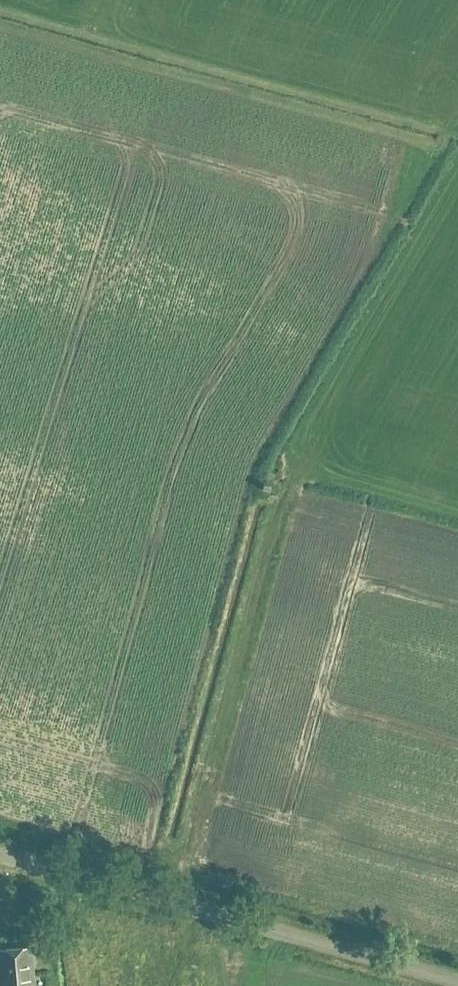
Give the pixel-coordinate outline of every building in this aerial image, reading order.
[(31,947),(2,950),(3,967),(0,967),(0,985),(35,985),(31,947)]
